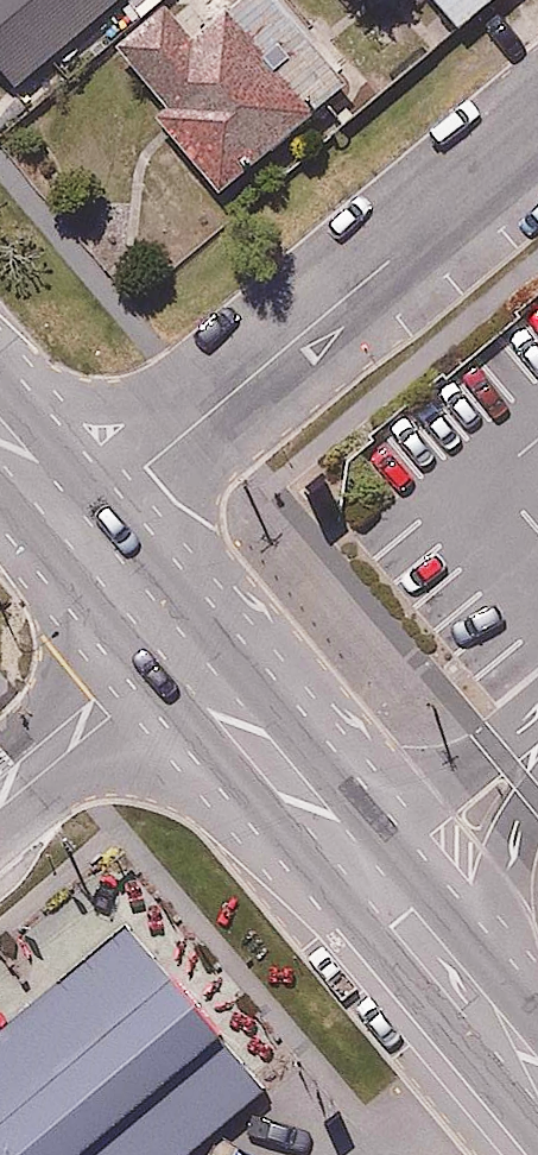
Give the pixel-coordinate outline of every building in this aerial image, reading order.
[(114,0),(0,0),(0,73),(11,86),(114,0)] [(355,73),(290,0),(230,0),(194,32),(165,0),(163,0),(113,45),(166,105),(152,116),(220,193),(355,73)] [(488,0),(427,0),(457,31),(488,0)] [(124,922),(0,1025),(0,1154),(178,1154),(259,1088),(124,922)]
